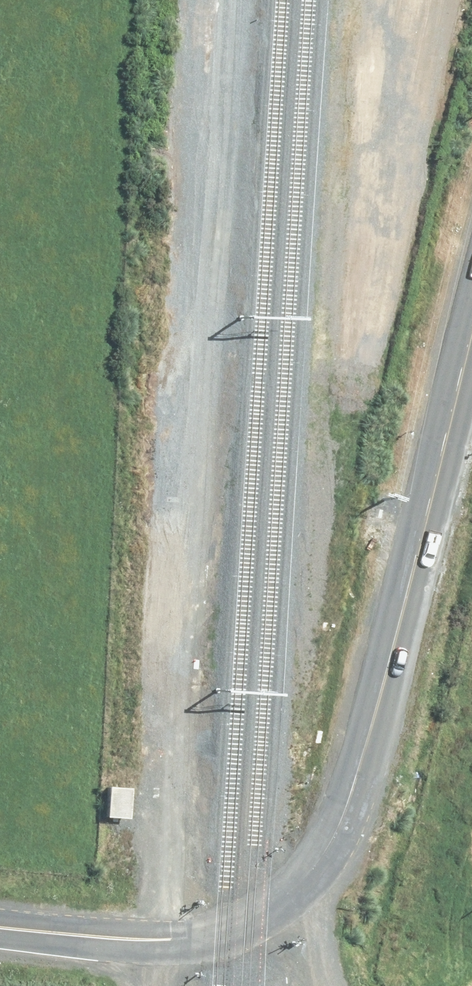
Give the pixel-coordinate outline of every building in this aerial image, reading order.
[(130,782),(103,781),(102,820),(129,821),(130,782)]
